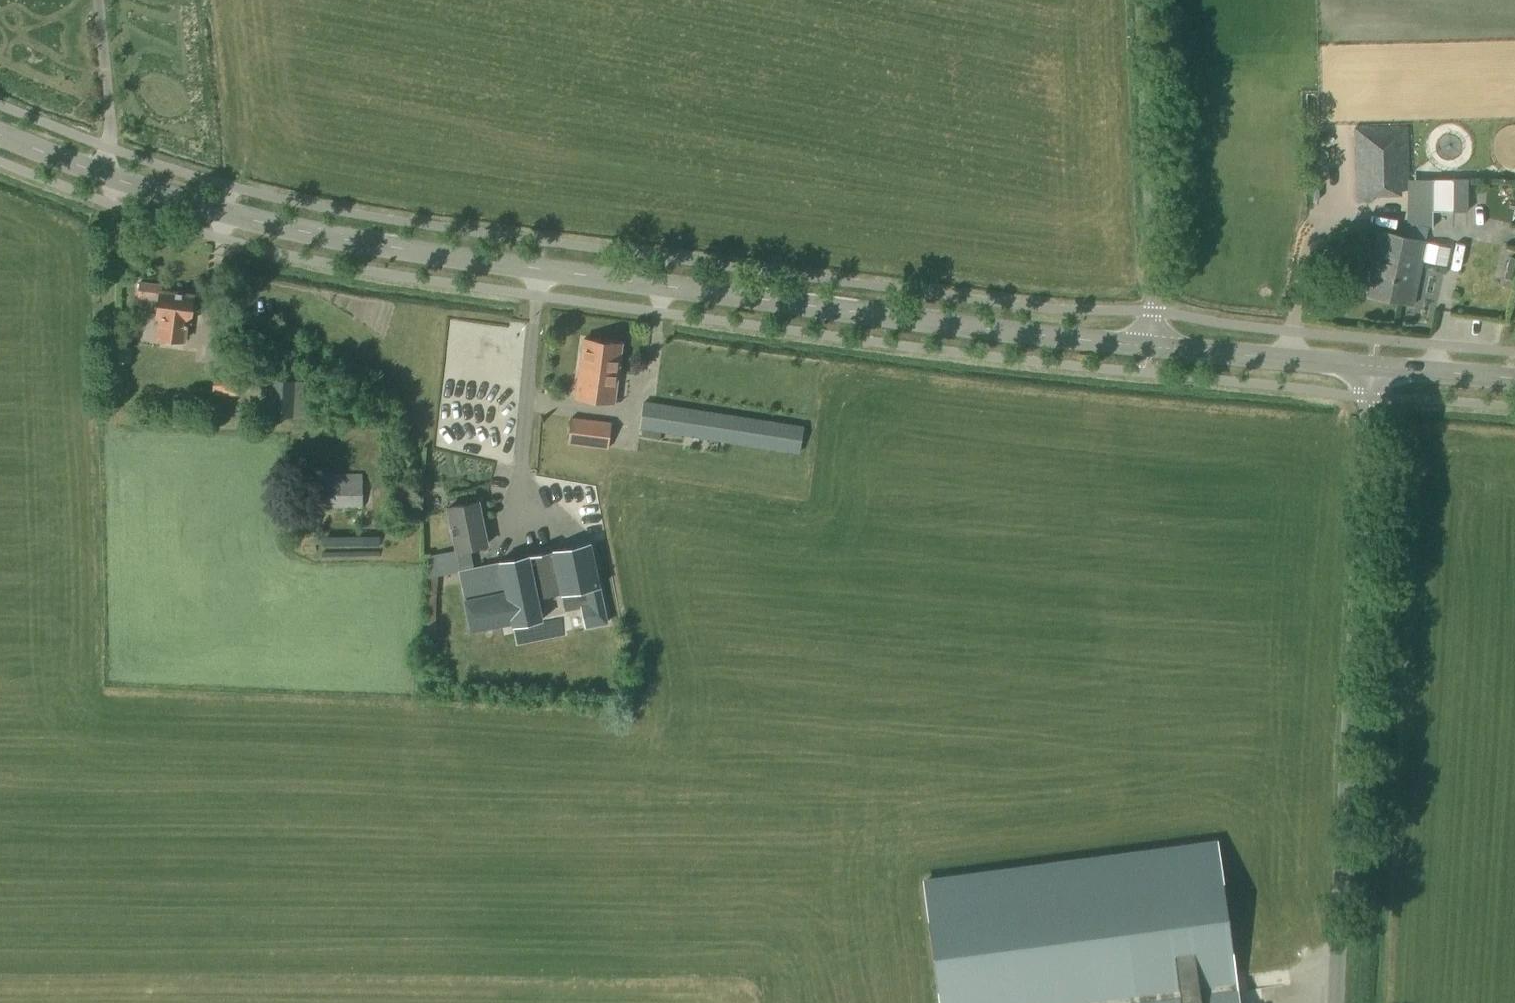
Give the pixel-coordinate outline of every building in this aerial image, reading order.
[(1410,190),(1408,126),(1354,127),(1355,203),(1373,203),(1373,197),(1402,196),(1401,190),(1410,190)] [(1433,179),(1433,211),(1452,212),(1467,212),(1467,179),(1452,179),(1452,180),(1433,179)] [(1398,267),(1404,238),(1381,233),(1368,296),(1397,302),(1401,283),(1393,282),(1397,267),(1398,267)] [(1413,305),(1425,242),(1404,238),(1398,267),(1397,267),(1393,282),(1401,283),(1397,302),(1413,305)] [(1509,257),(1504,277),(1512,279),(1514,266),(1514,259),(1509,257)] [(190,322),(194,294),(162,290),(163,285),(139,282),(137,297),(158,300),(156,318),(160,318),(157,338),(184,342),(186,322),(190,322)] [(614,402),(622,344),(582,339),(575,397),(614,402)] [(238,395),(238,374),(213,374),(211,395),(238,395)] [(293,416),(295,381),(295,380),(270,379),(267,415),(293,416)] [(799,454),(803,426),(643,400),(639,430),(799,454)] [(611,424),(571,419),(568,443),(608,448),(611,424)] [(315,509),(362,508),(362,474),(314,475),(315,509)] [(456,552),(457,552),(487,545),(478,502),(447,508),(456,550),(456,552)] [(538,599),(562,594),(565,611),(580,608),(584,628),(606,623),(590,543),(551,551),(551,552),(528,557),(528,556),(498,562),(498,564),(461,571),(459,571),(465,600),(464,600),(470,631),(512,623),(512,626),(542,620),(538,599)] [(456,552),(456,550),(429,555),(428,578),(459,571),(461,571),(457,552),(456,552)] [(937,1002),(1236,1002),(1214,844),(921,883),(937,1002)]
